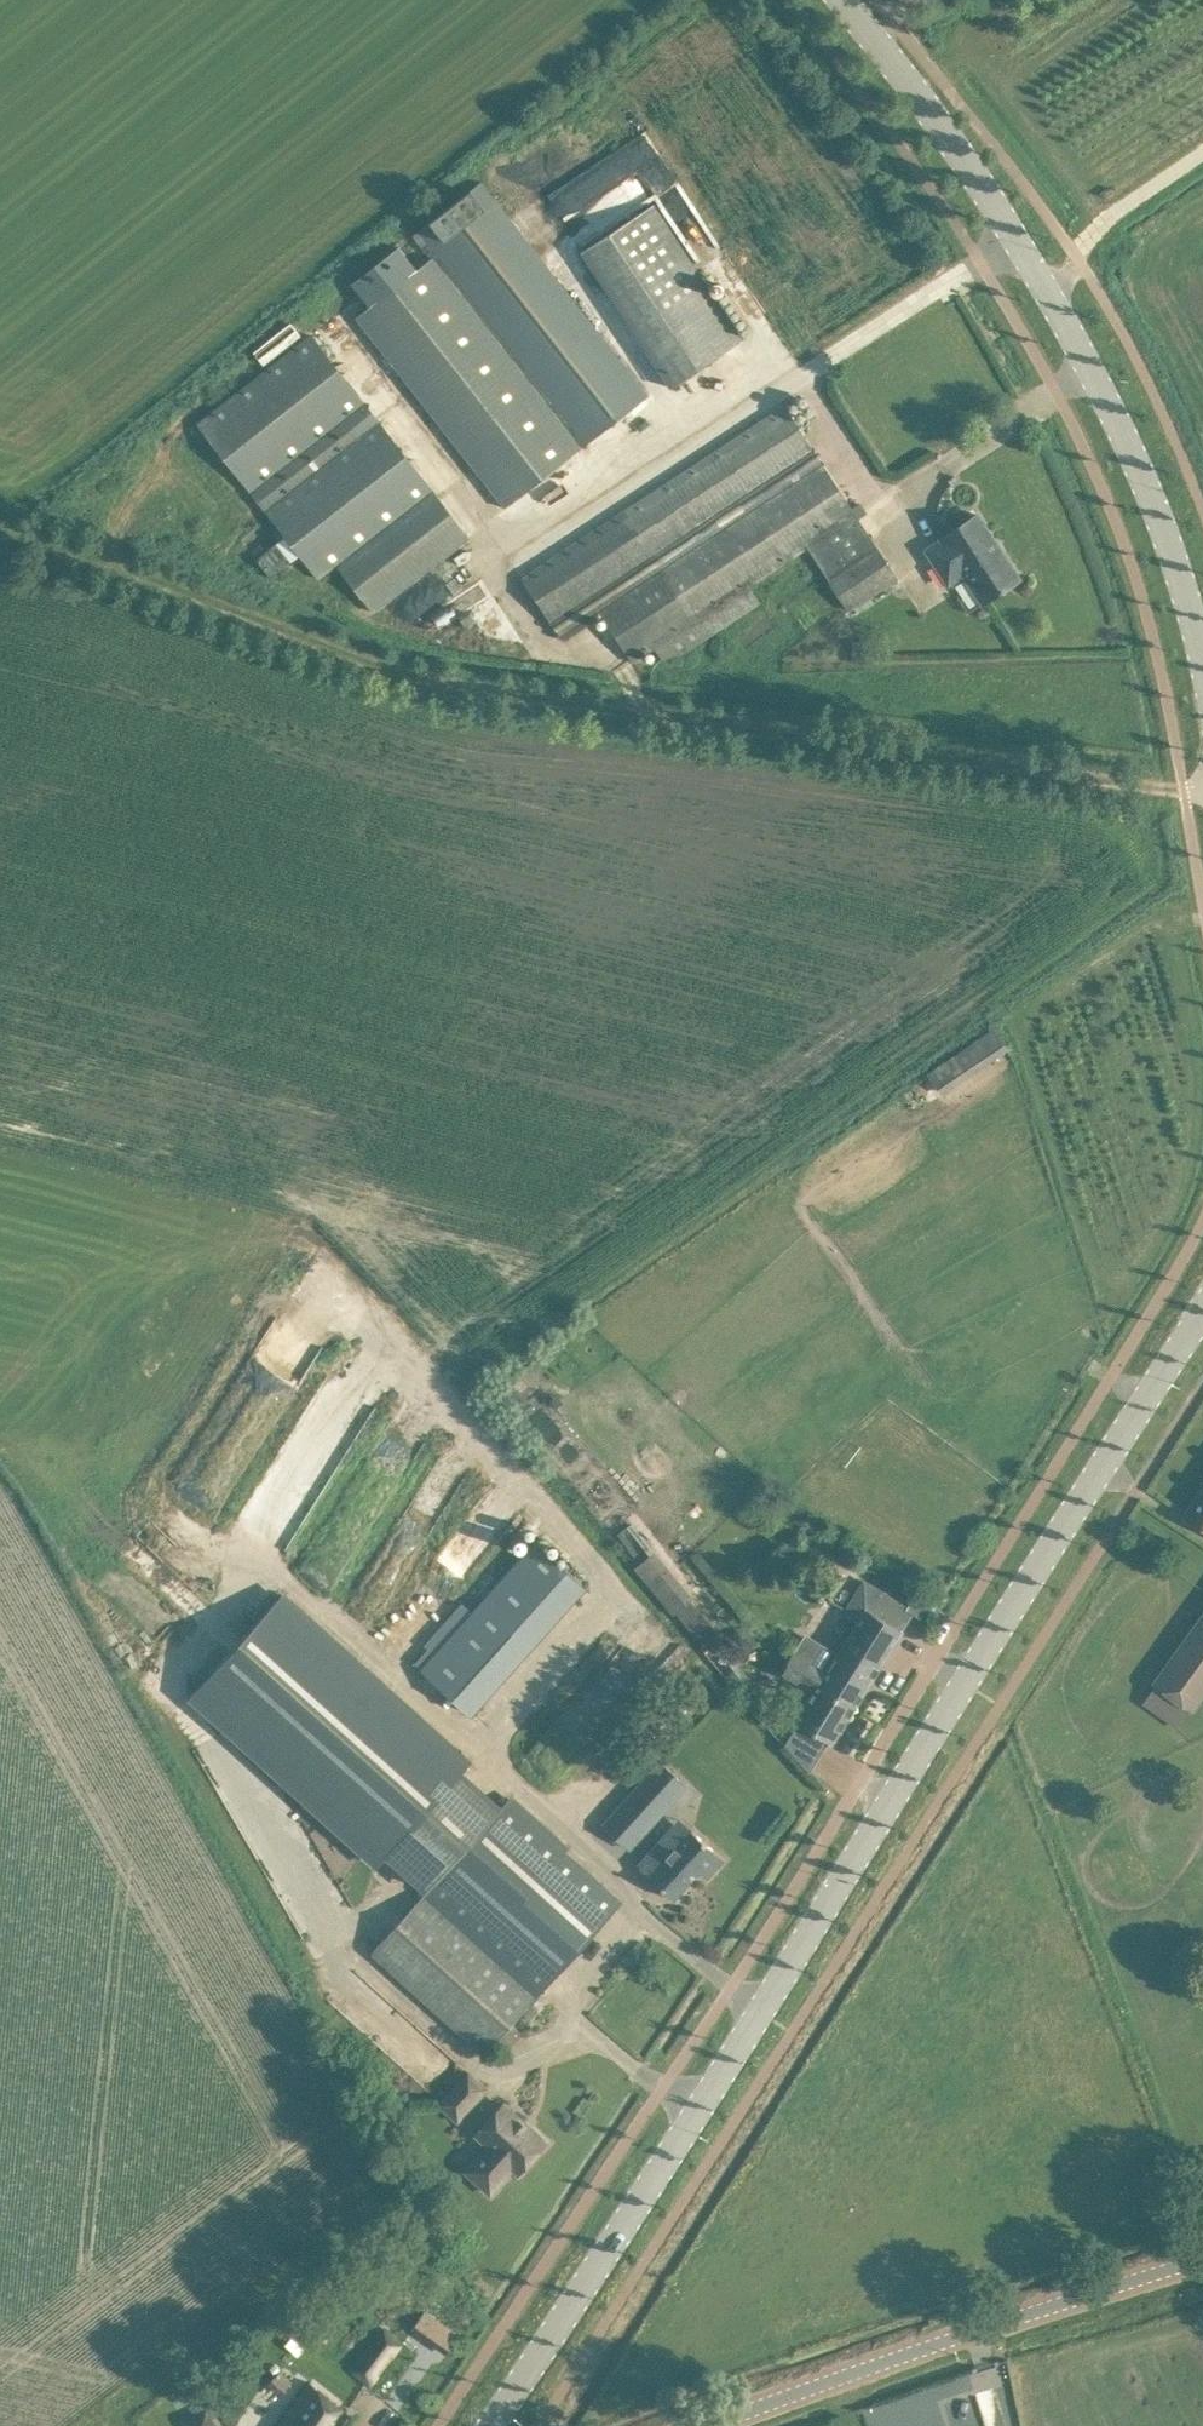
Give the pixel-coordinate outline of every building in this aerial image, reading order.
[(611,154),(620,173),(659,154),(650,136),(611,154)] [(481,180),(414,234),(432,257),(417,269),(372,303),(370,305),(357,316),(506,506),(537,482),(545,493),(560,482),(551,471),(649,394),(481,180)] [(653,204),(582,250),(672,386),(743,340),(653,204)] [(372,303),(417,269),(398,245),(352,281),(370,305),(372,303)] [(337,563),(373,610),(469,535),(312,334),(198,422),(283,531),(286,535),(300,553),(319,577),(337,563)] [(603,614),(633,660),(778,566),(782,571),(794,563),(790,557),(808,546),(850,609),(859,603),(863,610),(875,602),(871,595),(898,577),(786,405),(524,577),(564,639),(603,614)] [(1020,578),(978,513),(924,548),(948,585),(965,574),(983,602),(1020,578)] [(253,555),(270,577),(300,553),(286,535),(283,531),(253,555)] [(461,618),(466,626),(477,620),(471,611),(461,618)] [(972,1040),(928,1071),(943,1092),(987,1060),(972,1040)] [(1186,1514),(1202,1526),(1202,1488),(1186,1514)] [(427,1643),(411,1660),(421,1669),(467,1710),(581,1581),(535,1540),(479,1604),(474,1609),(436,1651),(427,1643)] [(695,1601),(655,1550),(635,1567),(673,1613),(677,1610),(704,1643),(719,1630),(695,1601)] [(819,1683),(855,1706),(914,1611),(865,1580),(845,1611),(857,1619),(827,1668),(828,1669),(819,1683)] [(428,1888),(372,1950),(485,2052),(623,1900),(509,1798),(500,1809),(462,1775),(471,1765),(282,1596),(193,1697),(382,1866),(391,1855),(428,1888)] [(1195,1707),(1202,1696),(1202,1620),(1159,1682),(1195,1707)] [(814,1689),(795,1719),(832,1742),(855,1706),(819,1683),(828,1669),(827,1668),(794,1648),(782,1669),(814,1689)] [(725,1675),(762,1718),(775,1706),(739,1663),(725,1675)] [(660,1760),(622,1802),(633,1812),(649,1827),(687,1785),(660,1760)] [(664,1835),(638,1864),(674,1897),(699,1869),(707,1876),(724,1858),(693,1829),(677,1847),(664,1835)] [(488,2087),(469,2071),(440,2103),(458,2120),(488,2087)] [(491,2192),(514,2167),(520,2172),(547,2141),(504,2102),(476,2133),(489,2144),(466,2170),(491,2192)] [(384,2331),(353,2370),(370,2383),(401,2344),(384,2331)] [(865,2402),(871,2425),(950,2425),(971,2419),(973,2425),(1003,2425),(993,2387),(1008,2383),(1003,2365),(865,2402)] [(279,2393),(291,2378),(278,2367),(265,2383),(279,2393)] [(349,2411),(308,2384),(285,2415),(277,2425),(339,2425),(349,2411)] [(209,2409),(187,2423),(188,2425),(219,2425),(209,2409)]
